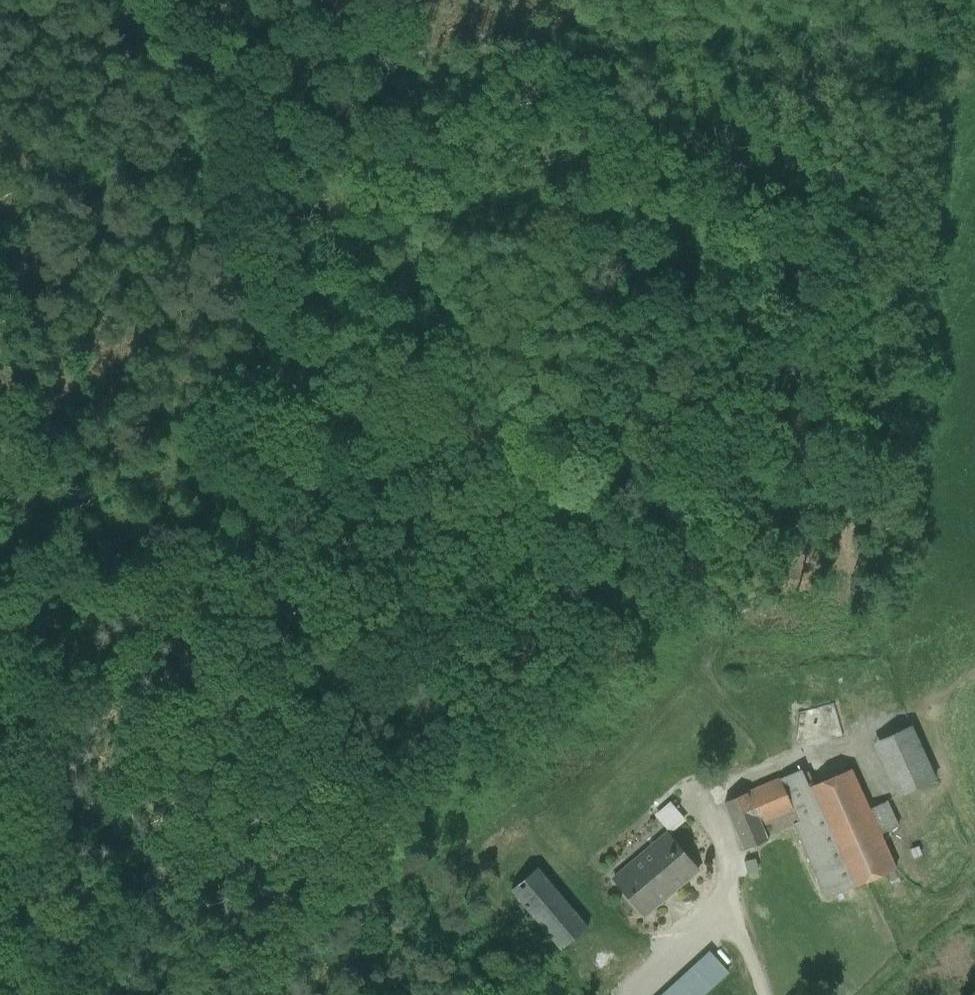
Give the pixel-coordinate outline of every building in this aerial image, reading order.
[(796,740),(843,735),(836,708),(798,713),(796,740)] [(875,743),(899,796),(935,780),(911,726),(875,743)] [(880,835),(869,810),(851,769),(813,785),(809,787),(807,788),(851,888),(896,869),(880,835)] [(724,803),(745,849),(766,840),(763,834),(791,822),(781,799),(807,788),(809,787),(804,776),(802,770),(724,803)] [(809,787),(813,785),(809,775),(804,776),(809,787)] [(851,888),(807,788),(781,799),(791,822),(825,899),(851,888)] [(672,830),(686,818),(670,799),(656,812),(672,830)] [(869,810),(880,835),(898,826),(887,802),(869,810)] [(701,866),(670,831),(617,877),(648,912),(701,866)] [(538,868),(512,890),(561,949),(588,927),(538,868)] [(712,954),(694,970),(710,987),(728,971),(712,954)] [(694,970),(666,994),(702,994),(710,987),(694,970)]
